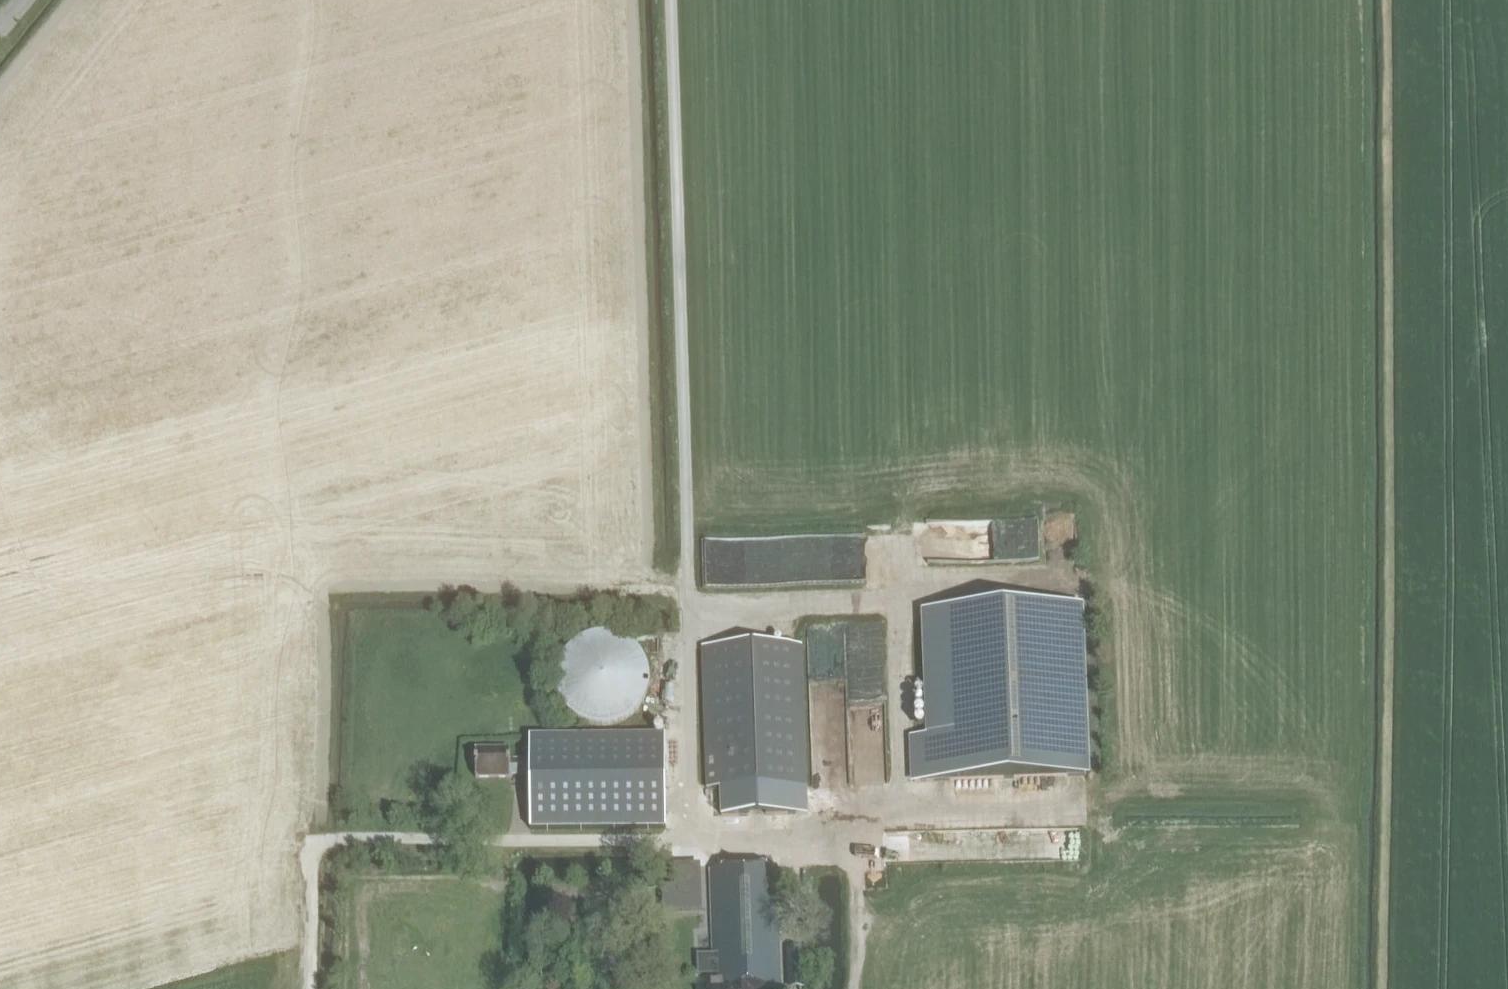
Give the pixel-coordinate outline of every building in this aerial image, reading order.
[(1089,777),(1083,605),(920,611),(925,735),(908,736),(910,783),(1089,777)] [(647,692),(648,680),(647,668),(642,656),(634,647),(625,639),(613,634),(601,633),(589,635),(578,639),(568,647),(561,656),(556,668),(555,680),(556,692),(561,703),(568,713),(578,720),(589,725),(601,727),(613,725),(625,720),(634,713),(642,703),(647,692)] [(719,789),(720,817),(807,814),(801,644),(700,647),(705,789),(719,789)] [(665,828),(664,734),(529,735),(530,760),(510,760),(509,750),(475,750),(475,778),(510,777),(510,775),(529,775),(530,829),(665,828)] [(802,948),(785,949),(786,988),(803,988),(802,948)] [(615,972),(614,956),(602,957),(604,973),(615,972)] [(726,980),(708,980),(709,988),(727,988),(726,980)]
